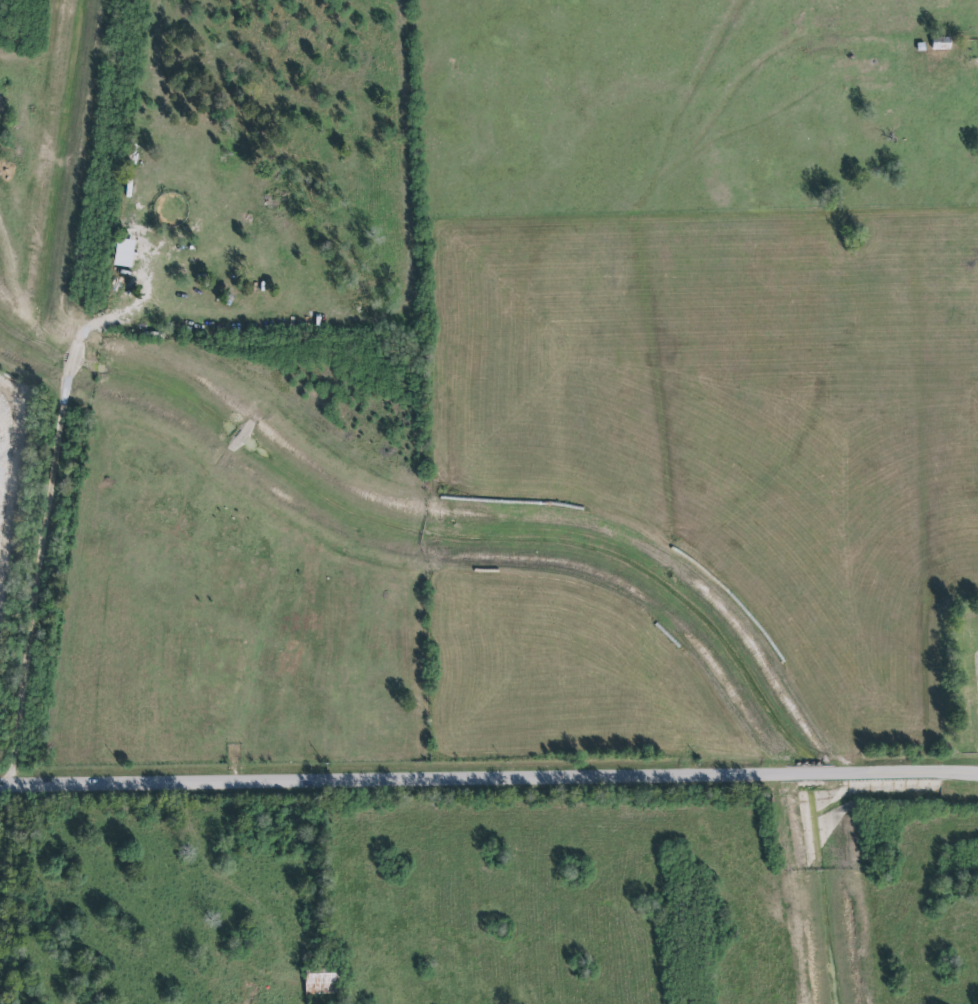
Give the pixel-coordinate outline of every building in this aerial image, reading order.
[(934,50),(952,49),(951,36),(933,37),(934,50)] [(113,265),(131,268),(135,241),(117,238),(113,265)] [(306,994),(338,995),(339,972),(323,971),(307,971),(306,994)]
